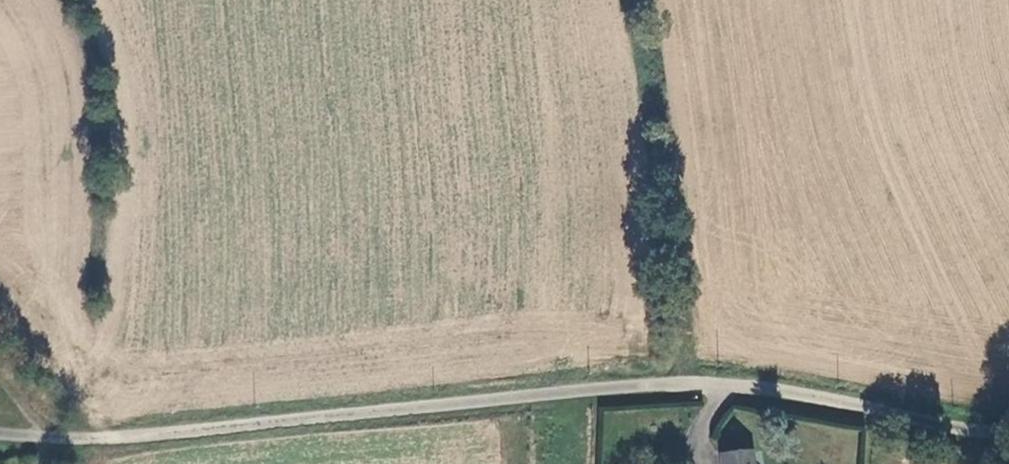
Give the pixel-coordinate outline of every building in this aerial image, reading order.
[(717,454),(718,463),(749,463),(747,450),(717,454)]
